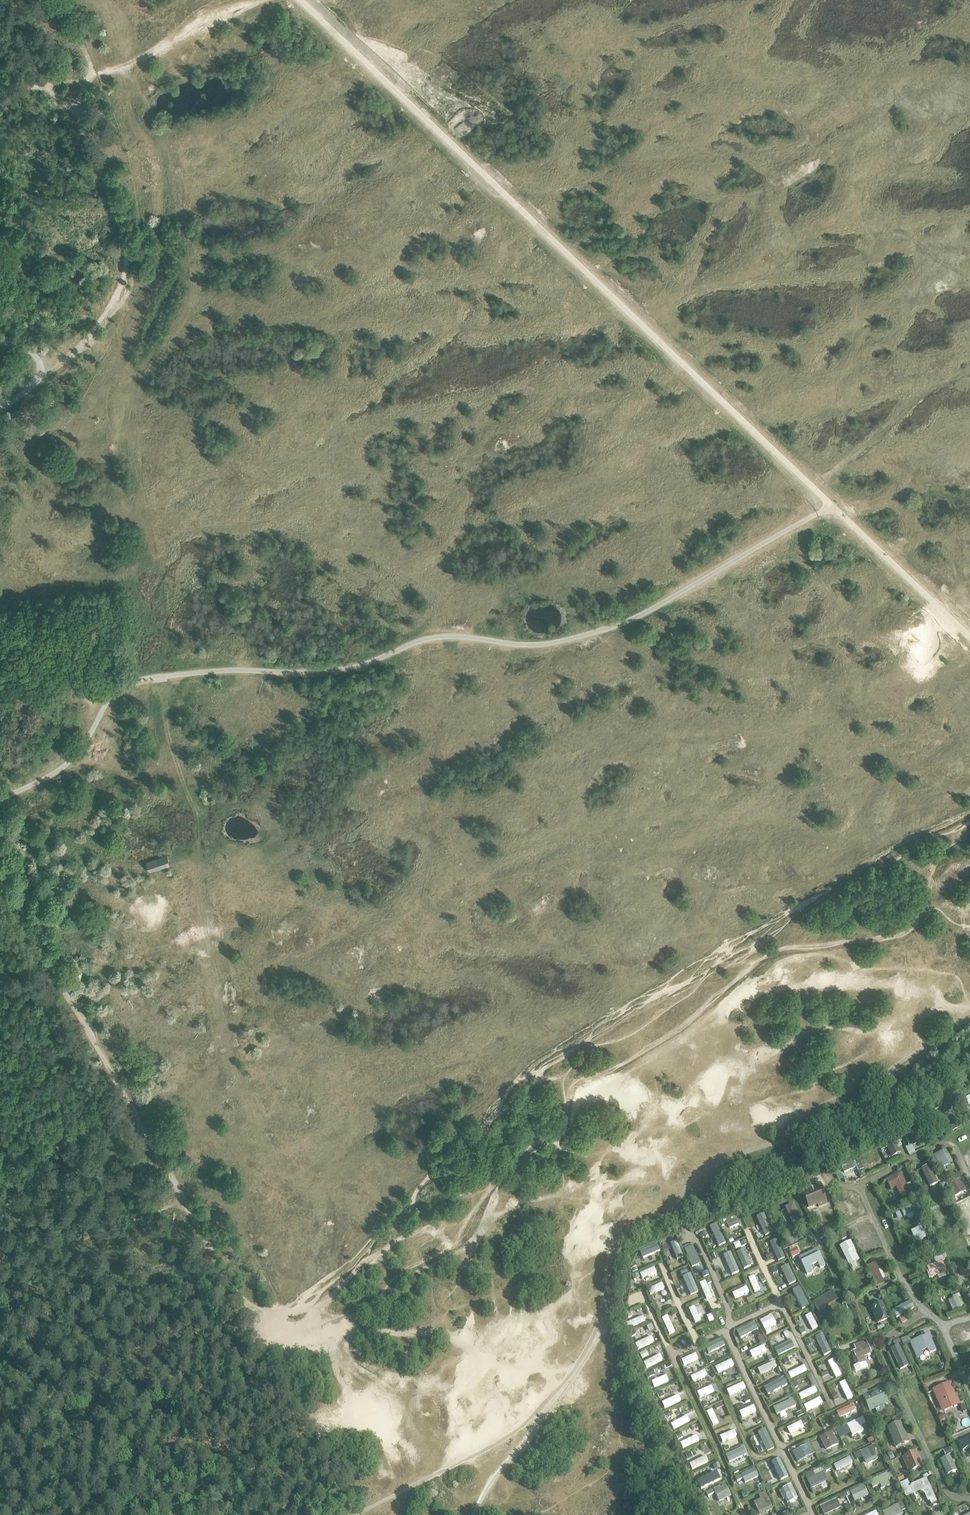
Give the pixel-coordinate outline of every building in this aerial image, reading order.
[(147,861),(150,871),(170,864),(167,854),(147,861)] [(949,1087),(938,1093),(947,1107),(950,1105),(953,1110),(960,1106),(949,1087)] [(965,1127),(955,1132),(962,1145),(969,1140),(969,1138),(965,1127)] [(908,1134),(912,1145),(925,1140),(921,1129),(908,1134)] [(892,1158),(901,1153),(899,1148),(902,1147),(897,1138),(895,1139),(894,1138),(885,1142),(885,1143),(879,1146),(881,1151),(887,1148),(892,1158)] [(946,1150),(934,1155),(941,1169),(953,1163),(946,1150)] [(855,1162),(842,1167),(844,1173),(857,1167),(855,1162)] [(930,1165),(922,1169),(930,1188),(938,1184),(934,1175),(936,1174),(934,1170),(932,1171),(930,1165)] [(833,1171),(837,1179),(842,1176),(839,1168),(833,1171)] [(896,1188),(901,1198),(905,1196),(907,1200),(911,1198),(911,1197),(912,1196),(911,1193),(910,1194),(901,1173),(900,1173),(899,1171),(893,1174),(894,1176),(887,1179),(891,1190),(896,1188)] [(966,1191),(960,1177),(946,1183),(950,1192),(953,1191),(955,1196),(966,1191)] [(803,1198),(809,1211),(817,1207),(818,1209),(828,1205),(820,1190),(803,1198)] [(904,1217),(920,1210),(916,1203),(901,1211),(904,1217)] [(794,1204),(785,1208),(785,1210),(781,1212),(784,1219),(789,1218),(796,1232),(804,1228),(794,1204)] [(739,1225),(735,1216),(726,1219),(726,1218),(724,1220),(724,1221),(727,1220),(730,1228),(739,1225)] [(702,1232),(719,1226),(717,1220),(700,1226),(702,1232)] [(766,1221),(754,1226),(756,1232),(768,1226),(766,1221)] [(911,1232),(916,1243),(929,1237),(926,1230),(931,1228),(929,1223),(911,1232)] [(860,1253),(874,1246),(864,1227),(860,1230),(863,1236),(861,1237),(863,1241),(865,1240),(866,1241),(857,1246),(860,1253)] [(737,1235),(728,1239),(731,1246),(735,1244),(736,1245),(741,1243),(737,1235)] [(662,1248),(677,1242),(674,1237),(669,1239),(668,1236),(664,1238),(665,1240),(660,1242),(662,1248)] [(712,1248),(727,1241),(725,1236),(710,1242),(712,1248)] [(769,1240),(774,1250),(779,1247),(774,1238),(769,1240)] [(851,1242),(840,1247),(849,1266),(859,1261),(856,1254),(856,1253),(851,1242)] [(658,1244),(642,1251),(645,1256),(651,1254),(652,1256),(655,1254),(654,1252),(660,1249),(658,1244)] [(747,1261),(742,1248),(737,1250),(743,1263),(747,1261)] [(794,1248),(787,1252),(789,1257),(796,1254),(794,1248)] [(817,1250),(799,1258),(807,1275),(813,1272),(811,1267),(818,1264),(820,1268),(825,1266),(817,1250)] [(681,1252),(675,1255),(678,1261),(676,1262),(677,1264),(679,1263),(681,1267),(687,1265),(686,1262),(688,1262),(686,1258),(684,1259),(681,1252)] [(782,1252),(767,1260),(769,1266),(776,1262),(777,1264),(780,1262),(779,1260),(785,1257),(782,1252)] [(731,1254),(723,1258),(731,1276),(740,1273),(731,1254)] [(936,1264),(927,1267),(928,1271),(926,1272),(929,1278),(931,1278),(938,1276),(939,1280),(946,1277),(945,1273),(947,1272),(943,1262),(945,1261),(942,1254),(933,1257),(936,1264)] [(690,1260),(696,1275),(702,1273),(696,1258),(690,1260)] [(868,1266),(877,1287),(885,1284),(883,1279),(885,1278),(881,1269),(885,1267),(882,1260),(868,1266)] [(655,1268),(640,1274),(643,1280),(645,1279),(646,1281),(650,1279),(649,1277),(657,1273),(655,1268)] [(790,1268),(774,1276),(777,1281),(782,1279),(783,1282),(788,1280),(786,1277),(793,1273),(790,1268)] [(750,1285),(757,1300),(762,1297),(759,1291),(761,1290),(760,1287),(758,1288),(756,1284),(760,1283),(759,1281),(755,1282),(750,1285)] [(700,1284),(707,1300),(712,1298),(706,1282),(700,1284)] [(662,1284),(648,1290),(650,1295),(653,1294),(657,1301),(660,1300),(656,1293),(665,1289),(662,1284)] [(684,1294),(687,1299),(701,1293),(698,1287),(684,1294)] [(746,1287),(733,1294),(735,1300),(749,1293),(746,1287)] [(798,1287),(784,1294),(786,1300),(800,1293),(798,1287)] [(832,1291),(812,1302),(826,1325),(832,1321),(823,1305),(836,1298),(832,1291)] [(953,1297),(958,1311),(965,1308),(959,1294),(953,1297)] [(657,1312),(672,1305),(670,1300),(655,1307),(657,1312)] [(807,1302),(793,1309),(795,1314),(810,1308),(807,1302)] [(882,1303),(873,1307),(878,1318),(876,1319),(878,1323),(889,1318),(882,1303)] [(694,1306),(687,1309),(694,1325),(701,1322),(694,1306)] [(772,1315),(760,1321),(767,1334),(771,1332),(769,1328),(776,1324),(772,1315)] [(629,1329),(646,1323),(644,1317),(627,1323),(629,1329)] [(668,1317),(662,1320),(670,1338),(677,1336),(668,1317)] [(813,1318),(799,1325),(802,1331),(816,1324),(813,1318)] [(745,1329),(752,1343),(757,1340),(751,1326),(745,1329)] [(964,1330),(965,1330),(961,1332),(963,1338),(967,1337),(969,1346),(969,1328),(964,1330)] [(763,1331),(756,1334),(759,1341),(766,1337),(763,1331)] [(634,1345),(651,1337),(648,1332),(632,1340),(634,1345)] [(822,1334),(810,1340),(813,1345),(825,1339),(822,1334)] [(910,1343),(917,1359),(924,1356),(922,1352),(927,1349),(929,1354),(936,1351),(929,1334),(910,1343)] [(778,1351),(792,1345),(790,1339),(781,1343),(780,1342),(778,1343),(779,1344),(776,1346),(778,1351)] [(722,1340),(708,1347),(711,1353),(725,1345),(722,1340)] [(856,1351),(851,1353),(856,1366),(866,1362),(864,1357),(871,1354),(870,1352),(875,1350),(872,1342),(867,1344),(866,1341),(854,1346),(856,1351)] [(641,1358),(657,1351),(654,1345),(638,1353),(641,1358)] [(892,1354),(899,1370),(908,1366),(908,1368),(909,1368),(910,1369),(912,1368),(908,1359),(906,1360),(901,1350),(892,1354)] [(696,1354),(682,1360),(684,1366),(698,1360),(696,1354)] [(771,1355),(754,1362),(757,1368),(774,1360),(771,1355)] [(797,1357),(783,1364),(785,1369),(799,1362),(797,1357)] [(647,1372),(661,1365),(658,1360),(645,1367),(647,1372)] [(778,1368),(761,1375),(763,1380),(780,1373),(780,1372),(782,1371),(781,1367),(778,1368)] [(691,1377),(693,1383),(707,1376),(705,1371),(691,1377)] [(653,1385),(668,1379),(665,1373),(657,1377),(656,1375),(653,1376),(654,1378),(651,1379),(653,1385)] [(728,1390),(742,1383),(739,1377),(737,1375),(728,1379),(729,1382),(725,1384),(728,1390)] [(782,1380),(768,1387),(771,1392),(785,1385),(782,1380)] [(935,1391),(943,1410),(957,1405),(949,1385),(935,1391)] [(712,1386),(697,1393),(700,1398),(701,1398),(702,1400),(707,1398),(706,1395),(714,1392),(712,1386)] [(837,1398),(851,1391),(849,1386),(834,1393),(837,1398)] [(815,1387),(799,1395),(801,1401),(818,1393),(815,1387)] [(660,1392),(661,1394),(657,1396),(660,1402),(676,1394),(673,1388),(664,1393),(663,1391),(660,1392)] [(882,1389),(863,1397),(869,1411),(888,1403),(882,1389)] [(789,1393),(774,1401),(777,1407),(789,1400),(788,1398),(791,1396),(789,1393)] [(743,1400),(751,1414),(752,1416),(756,1414),(755,1412),(756,1411),(749,1397),(743,1400)] [(820,1398),(804,1406),(807,1412),(823,1404),(820,1398)] [(843,1415),(856,1408),(859,1406),(857,1402),(840,1410),(843,1415)] [(667,1416),(683,1408),(680,1403),(665,1411),(667,1416)] [(719,1422),(716,1414),(718,1413),(716,1409),(714,1410),(713,1407),(707,1410),(706,1411),(709,1418),(710,1417),(713,1424),(719,1422)] [(795,1407),(780,1414),(783,1420),(798,1413),(795,1407)] [(759,1415),(744,1422),(747,1427),(755,1423),(756,1425),(759,1424),(758,1422),(761,1420),(759,1415)] [(830,1415),(817,1422),(819,1427),(833,1421),(830,1415)] [(674,1431),(690,1423),(687,1417),(672,1426),(674,1431)] [(864,1417),(842,1427),(846,1436),(851,1434),(852,1436),(864,1431),(860,1424),(866,1422),(864,1417)] [(801,1422),(787,1429),(790,1434),(804,1427),(801,1422)] [(900,1424),(887,1429),(896,1450),(909,1444),(900,1424)] [(719,1436),(721,1441),(735,1436),(733,1431),(719,1436)] [(820,1438),(826,1451),(839,1445),(832,1431),(820,1438)] [(681,1445),(697,1438),(695,1432),(678,1440),(681,1445)] [(767,1432),(752,1439),(755,1445),(763,1441),(764,1442),(767,1441),(766,1439),(769,1438),(767,1432)] [(725,1450),(728,1448),(729,1450),(731,1449),(730,1447),(739,1443),(736,1438),(722,1444),(725,1450)] [(958,1443),(961,1452),(969,1448),(969,1449),(969,1438),(958,1443)] [(810,1444),(792,1453),(797,1462),(803,1460),(801,1456),(813,1450),(810,1444)] [(866,1465),(878,1459),(874,1450),(877,1449),(875,1445),(860,1452),(860,1451),(854,1454),(857,1461),(863,1458),(866,1465)] [(690,1458),(703,1452),(700,1447),(688,1452),(683,1454),(685,1460),(690,1458)] [(940,1461),(947,1475),(957,1471),(954,1464),(956,1463),(954,1460),(952,1461),(951,1459),(955,1457),(951,1449),(947,1451),(948,1455),(949,1455),(950,1456),(940,1461)] [(915,1452),(903,1458),(910,1473),(922,1467),(915,1452)] [(743,1453),(729,1460),(732,1465),(735,1464),(736,1466),(738,1465),(737,1463),(746,1459),(743,1453)] [(850,1457),(834,1466),(837,1471),(852,1463),(850,1457)] [(786,1475),(780,1460),(772,1464),(778,1477),(776,1478),(777,1482),(787,1477),(786,1475)] [(694,1475),(710,1467),(708,1462),(692,1469),(694,1475)] [(755,1469),(735,1478),(737,1481),(743,1478),(745,1484),(759,1477),(755,1469)] [(811,1488),(827,1480),(822,1469),(806,1477),(811,1488)] [(887,1473),(870,1481),(873,1488),(881,1485),(883,1489),(890,1486),(888,1481),(890,1480),(887,1473)] [(701,1489),(717,1481),(715,1476),(699,1483),(701,1489)] [(931,1505),(936,1503),(926,1480),(910,1487),(908,1481),(900,1484),(906,1498),(920,1492),(924,1495),(928,1503),(929,1502),(931,1505)] [(719,1502),(731,1497),(726,1485),(721,1487),(720,1486),(706,1493),(708,1497),(715,1494),(719,1502)] [(798,1498),(791,1485),(779,1491),(783,1500),(787,1498),(789,1502),(798,1498)] [(855,1502),(869,1495),(864,1485),(859,1487),(859,1489),(850,1493),(855,1502)] [(773,1509),(765,1492),(759,1496),(761,1500),(754,1503),(760,1514),(773,1509)] [(820,1507),(824,1514),(828,1514),(841,1509),(837,1499),(820,1507)] [(903,1514),(902,1512),(906,1510),(902,1502),(893,1506),(893,1507),(882,1512),(884,1514),(900,1514),(903,1514)]
